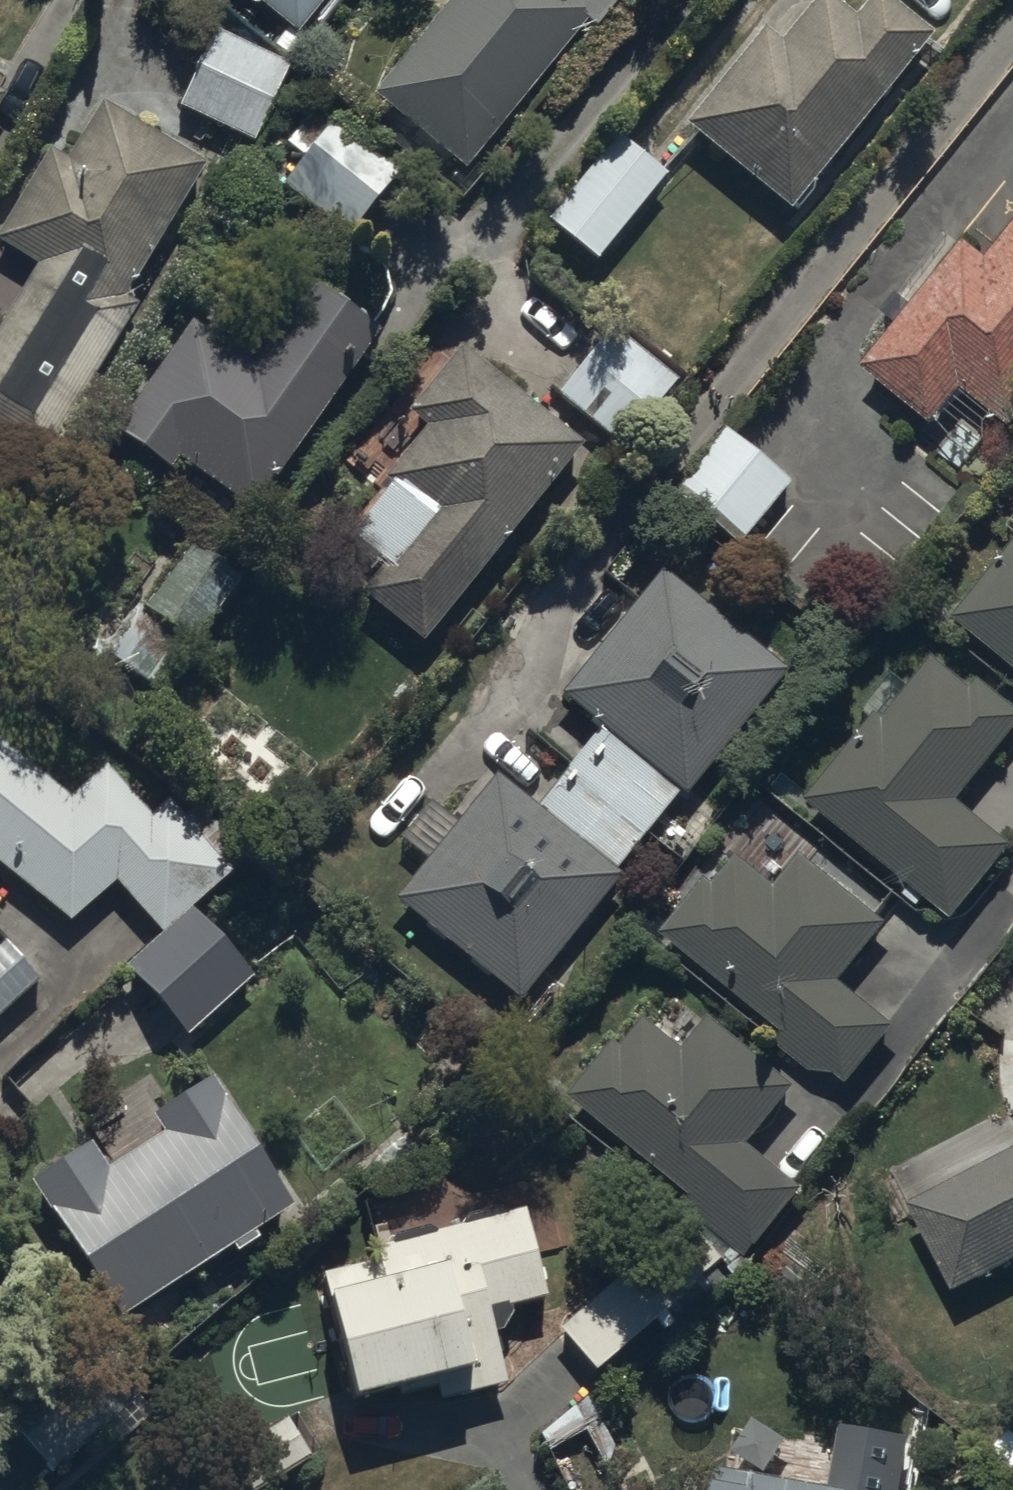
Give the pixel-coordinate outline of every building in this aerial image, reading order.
[(299,37),(328,0),(252,0),(299,37)] [(374,99),(464,173),(588,23),(597,30),(623,0),(457,0),(374,99)] [(680,126),(788,217),(935,41),(886,0),(872,0),(854,21),(828,0),(818,0),(778,47),(760,31),(680,126)] [(176,112),(182,115),(255,149),(293,68),(214,31),(176,112)] [(201,172),(206,164),(102,104),(68,164),(51,155),(0,244),(0,252),(35,272),(0,334),(0,442),(47,469),(136,313),(124,307),(201,172)] [(275,195),(343,251),(395,189),(327,133),(275,195)] [(616,138),(544,224),(594,266),(666,180),(616,138)] [(989,260),(967,242),(865,369),(965,449),(995,412),(1012,426),(1012,230),(989,260)] [(253,515),(379,334),(304,282),(254,354),(198,314),(113,436),(170,476),(179,463),(253,515)] [(612,331),(555,398),(623,456),(680,389),(612,331)] [(583,453),(460,351),(407,415),(425,430),(378,488),(386,494),(345,545),(385,578),(365,602),(422,649),(583,453)] [(789,486),(721,431),(663,502),(731,557),(789,486)] [(955,614),(1012,663),(1012,546),(955,614)] [(236,588),(186,550),(105,658),(155,696),(236,588)] [(498,779),(394,902),(519,1008),(623,885),(616,879),(682,800),(685,802),(789,678),(662,571),(559,694),(599,728),(532,807),(498,779)] [(933,660),(910,689),(888,672),(860,708),(875,720),(809,805),(957,921),(1012,850),(1012,846),(958,803),(1012,733),(1012,706),(978,678),(970,688),(933,660)] [(70,802),(0,747),(0,871),(71,928),(116,888),(158,936),(223,878),(117,759),(70,802)] [(708,877),(660,935),(780,1033),(775,1040),(819,1077),(824,1071),(846,1090),(897,1028),(842,983),(890,924),(805,855),(779,887),(740,856),(717,885),(708,877)] [(206,903),(127,975),(187,1041),(266,970),(206,903)] [(40,982),(6,943),(0,948),(0,1017),(40,982)] [(797,1090),(709,1020),(685,1050),(643,1016),(570,1107),(759,1258),(810,1195),(751,1148),(797,1090)] [(92,1148),(30,1187),(119,1326),(233,1253),(237,1261),(260,1246),(254,1238),(294,1212),(211,1082),(148,1123),(158,1138),(107,1171),(92,1148)] [(910,1206),(957,1295),(1012,1266),(1012,1152),(910,1206)] [(319,1267),(324,1290),(352,1413),(435,1395),(438,1408),(507,1392),(491,1319),(551,1306),(531,1219),(319,1267)] [(616,1281),(556,1332),(594,1377),(654,1326),(616,1281)] [(9,1437),(48,1482),(106,1432),(120,1448),(155,1418),(139,1399),(141,1397),(104,1354),(9,1437)] [(284,1421),(220,1465),(237,1489),(268,1489),(311,1460),(284,1421)] [(1009,1432),(991,1455),(1012,1473),(1012,1435),(1009,1432)] [(715,1475),(713,1489),(814,1489),(715,1475)]
